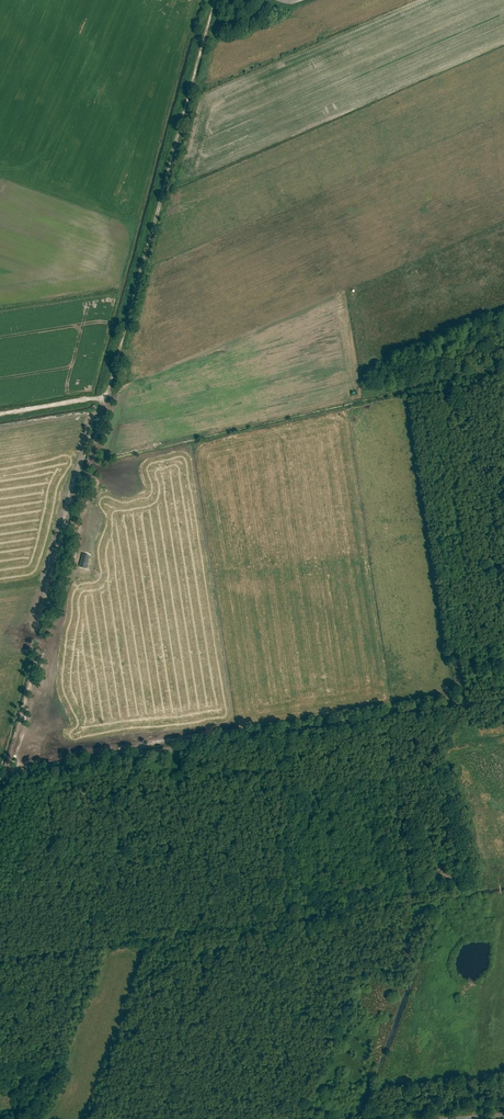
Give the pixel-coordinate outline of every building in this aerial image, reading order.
[(81,566),(88,568),(91,554),(84,553),(81,566)]
